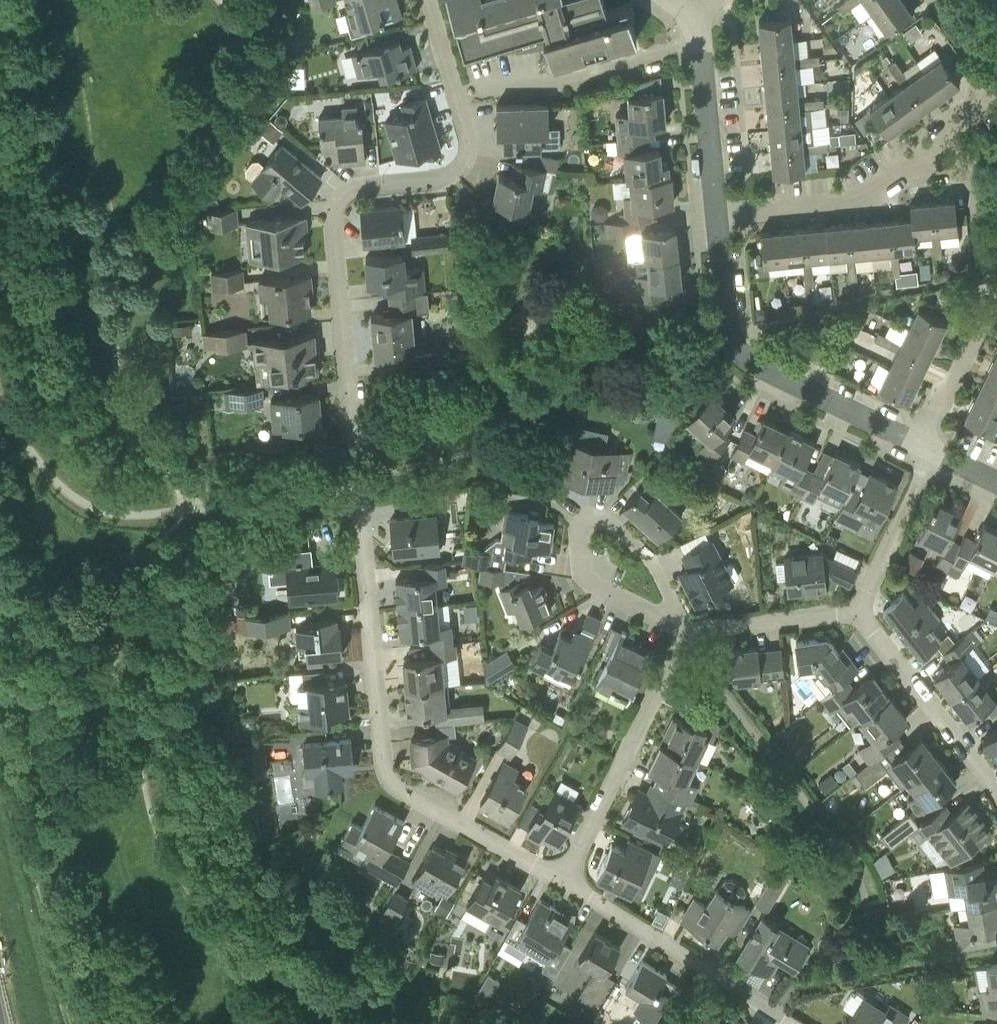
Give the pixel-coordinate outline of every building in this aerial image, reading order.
[(337,2),(336,0),(311,0),(313,9),(337,2)] [(366,25),(401,14),(397,0),(346,0),(349,11),(345,12),(352,34),(367,29),(366,25)] [(553,62),(637,37),(629,9),(634,8),(632,1),(607,8),(605,0),(449,0),(464,51),(527,32),(530,43),(545,38),(552,62),(553,62)] [(852,5),(849,0),(844,0),(837,5),(840,8),(843,12),(852,5)] [(873,12),(890,0),(864,0),(873,12)] [(891,36),(902,29),(897,22),(912,12),(903,0),(890,0),(873,12),(885,30),(886,30),(891,36)] [(761,41),(793,38),(791,17),(790,17),(789,8),(776,9),(777,18),(759,19),(761,41)] [(763,63),(795,60),(795,56),(793,38),(761,41),(763,63)] [(378,70),(380,78),(417,68),(410,44),(401,46),(399,39),(351,53),(358,75),(378,70)] [(922,69),(941,95),(959,81),(949,67),(956,62),(948,51),(941,56),(922,69)] [(807,55),(807,63),(819,62),(819,58),(819,54),(807,55)] [(807,63),(807,55),(795,56),(795,60),(796,64),(807,63)] [(902,69),(895,59),(891,61),(887,64),(894,74),(902,69)] [(765,85),(797,82),(796,64),(795,60),(763,63),(765,85)] [(902,69),(894,74),(901,84),(905,81),(909,79),(902,69)] [(923,107),(941,95),(922,69),(909,79),(905,81),(923,107)] [(905,120),(923,107),(905,81),(901,84),(887,94),(905,120)] [(767,107),(799,104),(799,100),(797,82),(765,85),(767,107)] [(618,140),(641,138),(654,136),(653,124),(665,123),(662,91),(648,92),(648,94),(627,96),(629,111),(615,112),(618,140)] [(887,133),(905,120),(887,94),(869,107),(869,108),(855,118),(864,132),(873,126),(870,123),(877,118),(887,133)] [(404,113),(386,119),(397,158),(424,150),(426,155),(441,150),(425,96),(401,103),(404,113)] [(812,107),(824,106),(823,98),(811,99),(812,107)] [(812,107),(811,99),(799,100),(799,104),(800,108),(812,107)] [(549,103),(497,104),(497,129),(503,129),(503,148),(516,148),(516,149),(522,149),(522,148),(542,147),(561,147),(560,128),(549,128),(549,103)] [(770,129),(813,125),(812,107),(800,108),(799,104),(767,107),(770,129)] [(342,114),(319,116),(322,149),(337,147),(337,154),(346,154),(346,162),(366,160),(361,105),(357,106),(357,105),(342,106),(342,114)] [(770,129),(771,146),(803,144),(815,143),(813,125),(770,129)] [(629,179),(669,174),(668,162),(661,163),(659,147),(642,149),(641,138),(618,140),(619,151),(623,151),(626,180),(629,179)] [(816,151),(828,149),(827,142),(815,143),(816,151)] [(301,201),(308,192),(321,177),(282,143),(252,178),(273,196),(282,185),(301,201)] [(816,151),(815,143),(803,144),(804,152),(816,151)] [(774,173),(806,170),(804,152),(803,144),(771,146),(774,173)] [(549,189),(553,169),(514,162),(511,175),(499,173),(493,200),(511,204),(508,215),(526,219),(533,186),(549,189)] [(625,220),(637,218),(651,217),(650,205),(673,203),(670,174),(669,174),(629,179),(631,195),(623,196),(625,220)] [(936,232),(940,232),(958,230),(955,198),(932,200),(936,232)] [(931,233),(936,232),(932,200),(910,202),(911,217),(914,235),(931,233)] [(365,244),(405,241),(401,204),(361,208),(365,244)] [(207,227),(239,224),(238,208),(205,211),(207,227)] [(249,258),(265,256),(305,253),(303,228),(300,228),(299,217),(246,222),(249,258)] [(891,219),(894,251),(898,251),(916,249),(914,235),(911,217),(891,219)] [(637,218),(625,220),(607,221),(609,234),(638,231),(637,218)] [(889,251),(894,251),(891,219),(868,221),(872,253),(889,251)] [(855,255),(872,253),(868,221),(847,223),(851,255),(855,255)] [(846,256),(851,255),(847,223),(825,225),(829,258),(846,256)] [(811,259),(829,258),(825,225),(804,227),(807,260),(811,259)] [(647,258),(678,255),(675,227),(641,230),(643,259),(647,258)] [(803,260),(807,260),(804,227),(782,229),(785,262),(803,260)] [(768,264),(785,262),(782,229),(760,232),(763,262),(759,262),(760,275),(769,275),(768,264)] [(413,252),(449,248),(447,232),(411,235),(413,252)] [(932,244),(941,244),(940,232),(936,232),(931,233),(932,244)] [(932,245),(933,257),(938,257),(942,256),(941,244),(932,244),(932,245)] [(899,262),(898,251),(894,251),(889,251),(890,263),(899,262)] [(391,294),(416,292),(426,291),(424,266),(406,268),(405,252),(366,256),(369,284),(389,282),(391,294)] [(636,274),(638,298),(667,295),(665,284),(681,282),(678,255),(647,258),(649,273),(636,274)] [(855,255),(851,255),(846,256),(847,267),(856,266),(855,255)] [(803,260),(804,271),(812,270),(811,259),(807,260),(803,260)] [(891,267),(891,275),(897,275),(900,275),(899,262),(890,263),(891,267)] [(856,270),(856,266),(847,267),(847,268),(848,280),(853,279),(857,279),(856,270)] [(212,288),(245,285),(244,268),(211,271),(212,288)] [(812,271),(812,270),(804,271),(805,284),(809,283),(814,283),(812,271)] [(268,297),(269,314),(311,310),(308,286),(305,287),(304,274),(258,279),(260,297),(268,297)] [(374,337),(414,332),(412,312),(418,311),(416,292),(391,294),(390,294),(391,312),(372,314),(374,337)] [(907,327),(936,341),(947,321),(931,312),(934,304),(923,299),(919,307),(918,306),(907,327)] [(927,360),(936,341),(907,327),(900,342),(898,346),(927,360)] [(217,348),(248,345),(246,328),(203,332),(204,346),(217,345),(217,348)] [(877,335),(876,335),(874,339),(886,344),(890,336),(885,334),(878,331),(877,335)] [(398,374),(423,371),(421,353),(416,353),(414,332),(374,337),(376,358),(396,356),(398,374)] [(266,359),(268,374),(316,369),(313,334),(252,339),(254,360),(266,359)] [(896,350),(898,346),(900,342),(890,336),(886,344),(896,350)] [(918,379),(927,360),(898,346),(896,350),(889,365),(918,379)] [(666,367),(680,365),(678,355),(664,357),(666,367)] [(994,358),(984,377),(996,383),(996,360),(994,358)] [(876,394),(888,399),(891,392),(908,400),(918,379),(889,365),(879,385),(880,386),(876,394)] [(996,410),(996,383),(984,377),(974,398),(996,410)] [(226,406),(265,403),(264,386),(224,390),(226,406)] [(698,448),(710,459),(729,438),(721,430),(736,414),(712,392),(687,420),(707,438),(698,448)] [(270,400),(273,429),(322,425),(319,395),(270,400)] [(974,398),(965,416),(992,430),(996,421),(996,410),(974,398)] [(668,440),(685,418),(673,412),(668,440)] [(749,450),(773,462),(789,430),(763,417),(755,434),(744,429),(731,455),(744,461),(749,450)] [(802,495),(813,470),(802,465),(813,442),(789,430),(773,462),(770,467),(782,473),(777,483),(802,495)] [(603,476),(602,478),(600,488),(613,491),(615,481),(624,483),(630,452),(574,440),(565,479),(593,485),(595,475),(603,476)] [(845,496),(848,491),(861,465),(835,452),(824,475),(813,470),(802,495),(813,501),(821,485),(845,496)] [(704,482),(716,488),(726,466),(714,460),(704,482)] [(859,528),(865,515),(878,521),(897,482),(871,470),(858,496),(848,491),(845,496),(835,516),(859,528)] [(659,541),(683,514),(647,482),(626,505),(643,520),(640,524),(659,541)] [(951,563),(960,544),(950,539),(962,512),(938,500),(936,505),(934,504),(918,536),(943,548),(935,566),(947,571),(951,563)] [(482,564),(505,567),(507,555),(531,559),(533,547),(550,549),(554,523),(537,520),(538,515),(538,511),(528,510),(528,514),(504,510),(502,528),(508,529),(507,538),(496,536),(477,549),(467,548),(465,561),(482,564)] [(394,554),(441,550),(438,514),(390,519),(394,554)] [(994,566),(996,559),(996,529),(983,523),(975,540),(964,535),(960,544),(951,563),(963,569),(969,555),(994,566)] [(710,542),(686,554),(692,566),(683,571),(698,602),(714,594),(713,590),(730,582),(710,542)] [(821,552),(785,556),(789,592),(825,589),(825,586),(833,585),(837,577),(849,582),(855,569),(822,554),(821,552)] [(287,581),(289,600),(338,595),(335,564),(297,567),(296,561),(280,563),(282,581),(287,581)] [(399,606),(438,603),(437,582),(448,581),(446,562),(420,564),(422,576),(396,578),(399,606)] [(479,578),(504,582),(505,567),(482,564),(481,564),(479,578)] [(515,607),(521,620),(551,608),(542,585),(530,590),(527,583),(520,586),(518,582),(499,589),(508,610),(515,607)] [(940,639),(930,626),(940,618),(924,598),(915,606),(904,592),(883,609),(901,632),(903,630),(911,640),(908,642),(919,656),(940,639)] [(428,644),(454,642),(452,623),(440,624),(438,603),(399,606),(402,634),(427,632),(428,644)] [(247,631),(291,627),(290,611),(245,616),(247,631)] [(582,625),(595,632),(601,619),(588,613),(582,625)] [(307,652),(308,660),(323,659),(322,654),(343,652),(341,626),(337,626),(336,617),(318,619),(319,624),(295,626),(297,645),(299,644),(300,652),(307,652)] [(545,665),(572,677),(592,634),(574,627),(570,635),(560,630),(552,648),(541,643),(532,663),(543,668),(545,665)] [(595,685),(628,700),(652,649),(633,640),(635,635),(622,629),(595,685)] [(952,697),(979,675),(962,654),(980,640),(972,630),(943,652),(951,662),(934,675),(952,697)] [(837,686),(847,678),(860,668),(852,658),(847,662),(828,638),(798,642),(801,669),(815,667),(825,680),(830,676),(837,686)] [(406,686),(446,683),(444,662),(458,660),(457,641),(454,642),(428,644),(429,656),(404,658),(406,686)] [(737,683),(784,678),(781,653),(758,656),(757,646),(727,649),(729,672),(737,683)] [(486,682),(517,664),(508,648),(484,662),(486,682)] [(853,706),(862,717),(891,694),(874,673),(855,688),(847,678),(837,686),(820,699),(830,712),(841,704),(846,711),(853,706)] [(996,712),(996,695),(996,696),(979,675),(952,697),(969,719),(985,706),(993,716),(996,712)] [(298,699),(300,719),(331,716),(330,712),(349,711),(346,679),(307,682),(307,683),(298,684),(300,699),(298,699)] [(424,714),(453,711),(454,722),(485,719),(483,701),(448,705),(446,683),(406,686),(409,715),(424,713),(424,714)] [(869,763),(884,750),(898,739),(891,730),(908,716),(891,694),(862,717),(858,720),(872,737),(858,748),(869,763)] [(662,741),(698,760),(711,733),(718,737),(722,728),(704,705),(693,726),(675,716),(662,741)] [(516,716),(497,749),(511,757),(529,724),(516,716)] [(457,789),(476,754),(449,739),(449,732),(446,732),(445,723),(436,724),(438,736),(412,738),(414,761),(436,773),(434,776),(457,789)] [(984,738),(996,755),(996,728),(984,738)] [(922,737),(891,760),(892,762),(908,782),(939,759),(922,737)] [(326,741),(303,743),(306,771),(316,770),(317,788),(341,785),(340,768),(354,767),(351,738),(326,740),(326,741)] [(266,772),(265,758),(263,740),(239,743),(242,775),(265,772),(266,772)] [(654,783),(699,805),(701,801),(692,797),(699,783),(688,778),(698,760),(662,741),(649,766),(660,772),(654,783)] [(856,773),(866,785),(887,768),(886,766),(892,762),(891,760),(884,751),(869,763),(856,773)] [(520,767),(505,759),(481,802),(509,818),(528,783),(515,776),(520,767)] [(907,798),(917,811),(956,781),(939,759),(908,782),(915,792),(907,798)] [(622,820),(666,843),(683,810),(686,805),(696,810),(699,805),(654,783),(646,798),(636,792),(622,820)] [(546,804),(543,802),(528,829),(541,836),(544,830),(553,836),(550,841),(556,845),(580,801),(555,787),(546,804)] [(920,824),(950,862),(989,831),(967,803),(951,815),(944,805),(920,824)] [(362,864),(398,884),(410,861),(388,849),(404,821),(375,804),(362,827),(353,821),(341,841),(367,856),(362,864)] [(882,834),(891,846),(919,824),(910,812),(882,834)] [(632,892),(641,874),(653,849),(629,838),(624,848),(612,843),(596,875),(632,892)] [(437,887),(448,893),(468,857),(447,845),(444,850),(434,844),(413,881),(434,893),(437,887)] [(996,899),(996,876),(985,878),(983,861),(944,868),(948,893),(964,890),(966,905),(996,899)] [(756,902),(768,910),(789,876),(777,869),(775,872),(774,872),(756,902)] [(513,913),(507,910),(520,886),(497,873),(493,880),(485,876),(463,913),(501,935),(513,913)] [(706,904),(704,902),(690,925),(717,942),(726,928),(736,934),(751,909),(716,888),(706,904)] [(379,916),(395,921),(409,897),(395,889),(379,916)] [(552,951),(555,952),(571,926),(560,919),(564,913),(540,898),(526,923),(516,917),(505,937),(546,962),(552,951)] [(958,947),(996,940),(993,923),(996,923),(996,899),(966,905),(969,919),(953,922),(958,947)] [(780,925),(763,914),(738,954),(757,966),(760,962),(772,970),(780,958),(794,967),(809,943),(779,925),(780,925)] [(578,996),(596,1007),(614,978),(604,972),(620,946),(595,931),(579,959),(595,969),(578,996)] [(626,987),(651,1002),(644,1013),(654,1019),(675,984),(665,978),(667,975),(642,960),(626,987)] [(996,1013),(996,963),(986,965),(989,986),(983,987),(983,988),(978,989),(982,1012),(996,1013)] [(477,994),(489,1001),(501,979),(490,972),(477,994)] [(853,1012),(845,1023),(903,1023),(909,1014),(890,1002),(885,1009),(857,991),(855,994),(852,992),(843,1006),(853,1012)]
